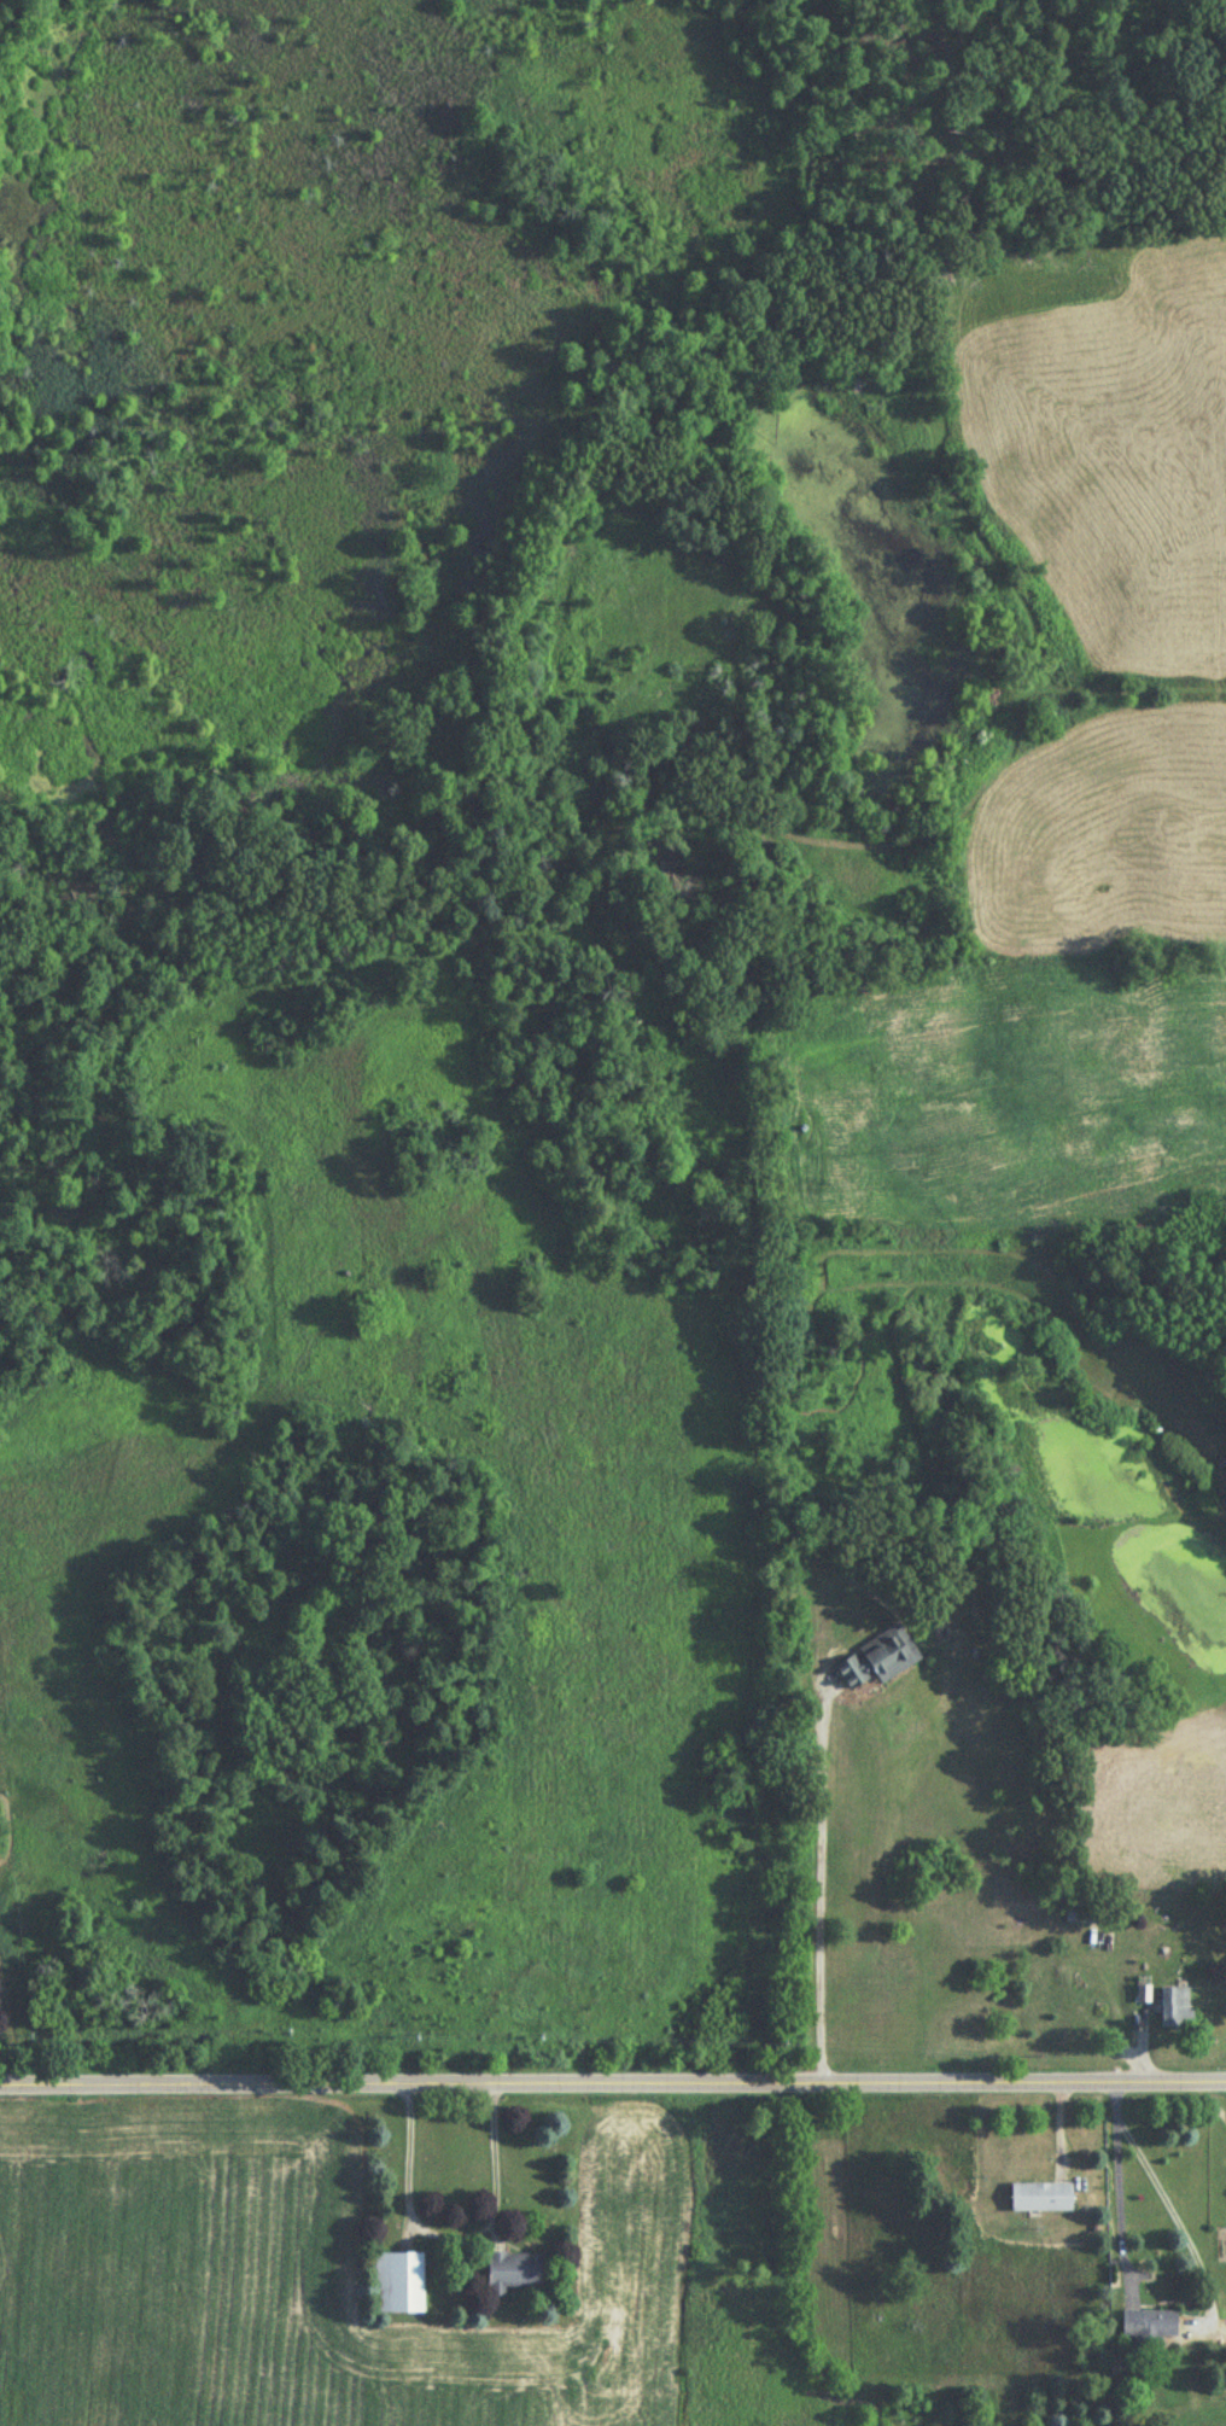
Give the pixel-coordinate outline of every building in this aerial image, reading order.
[(920,1661),(899,1625),(834,1665),(849,1691),(876,1675),(881,1684),(920,1661)] [(1189,1990),(1160,1990),(1160,2022),(1189,2022),(1189,1990)] [(1071,2213),(1071,2185),(1011,2185),(1011,2213),(1071,2213)] [(373,2254),(373,2315),(423,2315),(423,2254),(373,2254)] [(505,2288),(541,2288),(541,2255),(488,2255),(488,2297),(505,2297),(505,2288)] [(1123,2312),(1123,2338),(1176,2338),(1176,2312),(1123,2312)]
